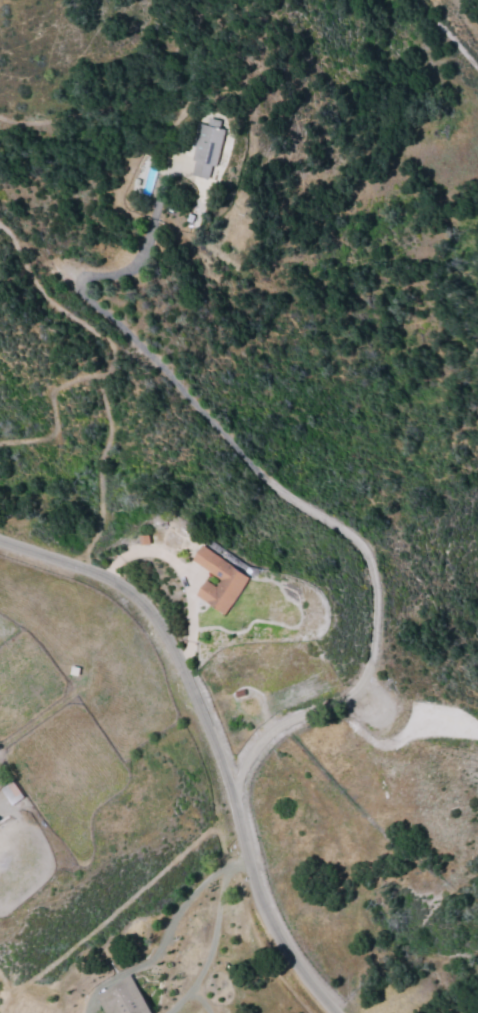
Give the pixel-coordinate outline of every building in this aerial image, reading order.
[(201,123),(192,161),(195,162),(192,175),(210,179),(213,166),(217,167),(227,122),(210,118),(209,125),(201,123)] [(227,615),(251,576),(202,546),(193,562),(222,580),(218,587),(207,580),(197,596),(227,615)] [(106,1012),(154,1012),(132,975),(96,996),(106,1012)]
